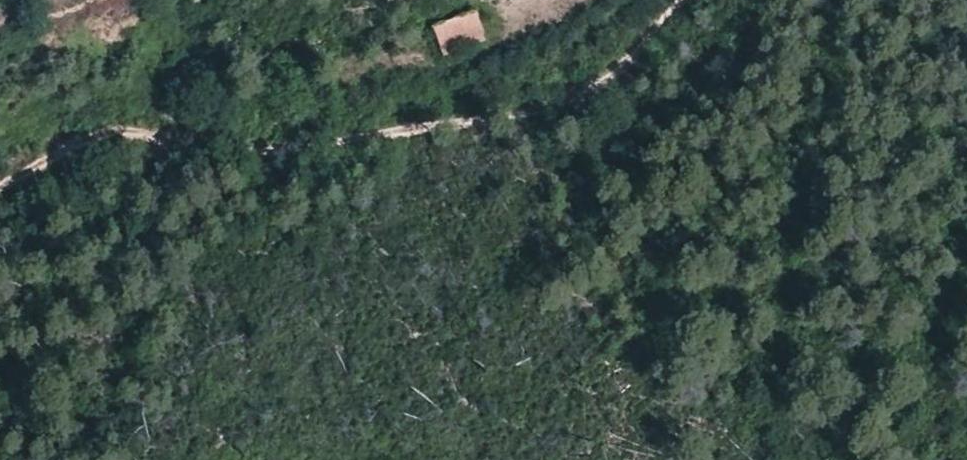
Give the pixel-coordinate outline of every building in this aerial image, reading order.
[(435,31),(445,56),(486,40),(476,15),(435,31)]
